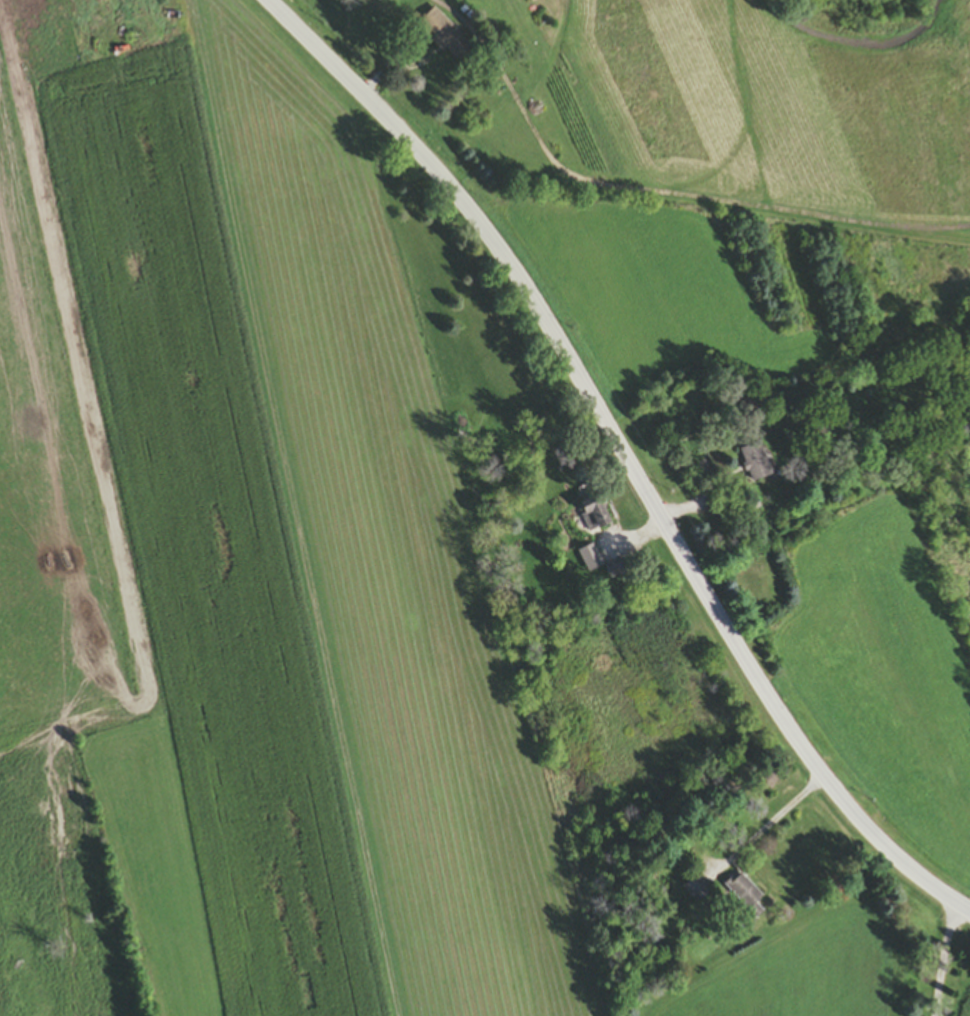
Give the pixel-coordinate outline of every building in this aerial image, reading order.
[(434,9),(417,26),(456,65),(473,49),(434,9)] [(717,477),(698,434),(677,443),(695,487),(717,477)] [(740,449),(750,483),(771,477),(761,444),(740,449)] [(578,503),(587,534),(610,527),(602,497),(578,503)] [(605,567),(594,545),(578,553),(589,575),(605,567)] [(608,566),(608,578),(624,578),(624,566),(608,566)] [(682,890),(699,906),(712,893),(695,877),(682,890)]
